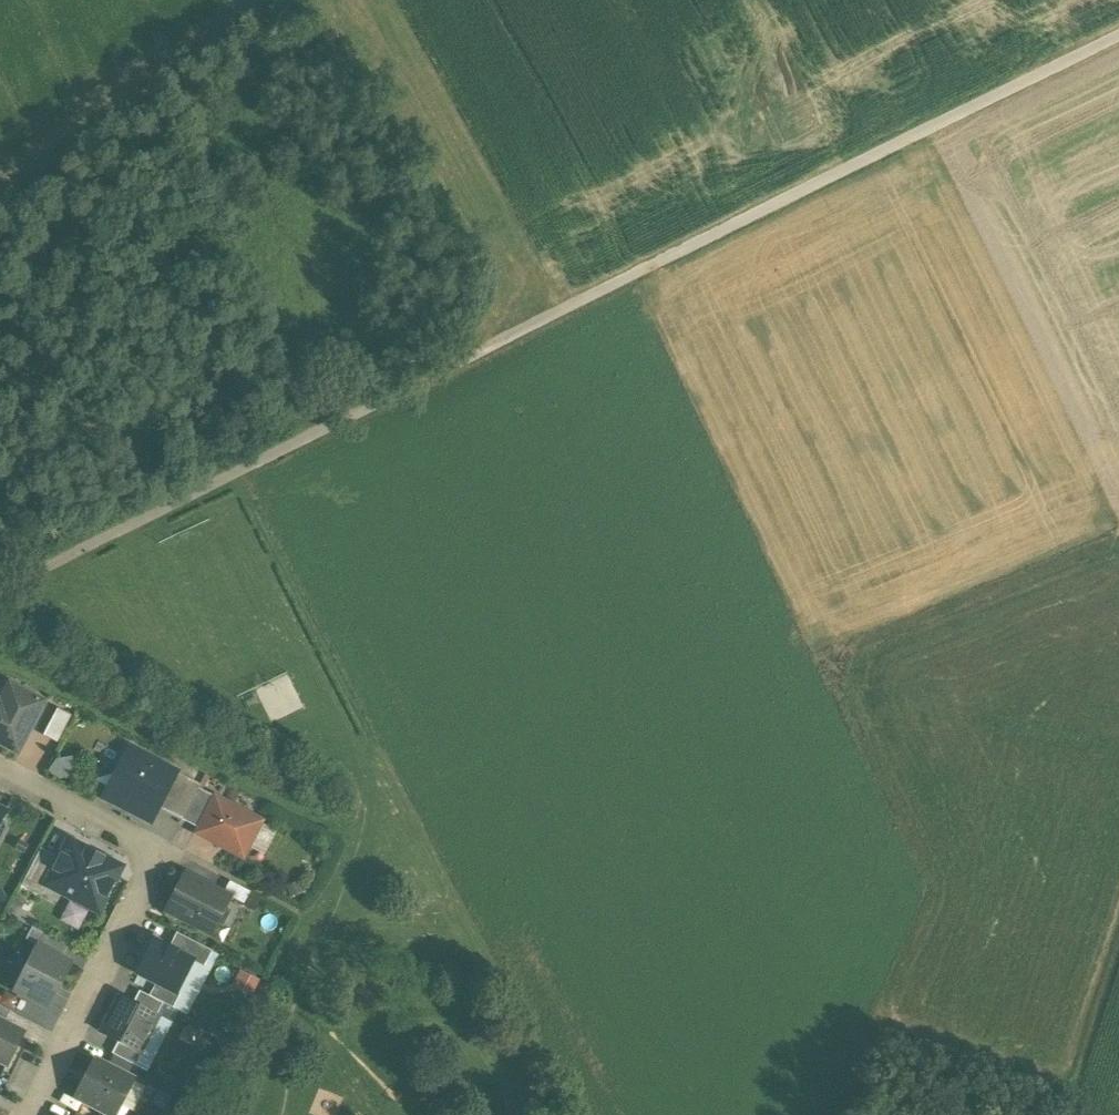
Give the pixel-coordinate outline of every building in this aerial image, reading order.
[(10,684),(0,703),(0,744),(18,753),(44,702),(10,684)] [(130,749),(104,798),(151,822),(158,808),(176,773),(130,749)] [(52,759),(55,777),(76,773),(73,755),(52,759)] [(176,773),(158,808),(182,821),(199,789),(201,785),(176,773)] [(199,789),(182,821),(199,829),(215,797),(199,789)] [(199,829),(196,834),(243,859),(263,821),(215,797),(199,829)] [(120,868),(69,842),(60,859),(47,885),(48,886),(98,911),(120,868)] [(60,859),(41,849),(22,884),(43,895),(48,886),(47,885),(60,859)] [(231,898),(185,875),(166,911),(212,935),(218,923),(223,926),(230,912),(225,910),(231,898)] [(68,946),(32,928),(26,940),(38,946),(62,958),(68,946)] [(212,952),(177,933),(169,948),(193,960),(192,962),(204,968),(212,952)] [(169,948),(155,941),(138,974),(156,984),(176,994),(177,992),(192,962),(193,960),(169,948)] [(38,946),(15,991),(48,1009),(71,963),(62,958),(38,946)] [(176,994),(156,984),(149,996),(163,1004),(173,1008),(180,994),(177,992),(176,994)] [(149,996),(139,991),(133,1003),(157,1015),(163,1004),(149,996)] [(133,1003),(122,997),(103,1034),(118,1042),(138,1052),(157,1015),(133,1003)] [(0,1006),(0,1021),(5,1023),(11,1012),(0,1006)] [(0,1021),(0,1062),(7,1065),(23,1033),(5,1023),(0,1021)] [(138,1052),(118,1042),(112,1054),(136,1066),(142,1054),(138,1052)] [(96,1061),(77,1097),(112,1114),(114,1114),(132,1080),(96,1061)]
